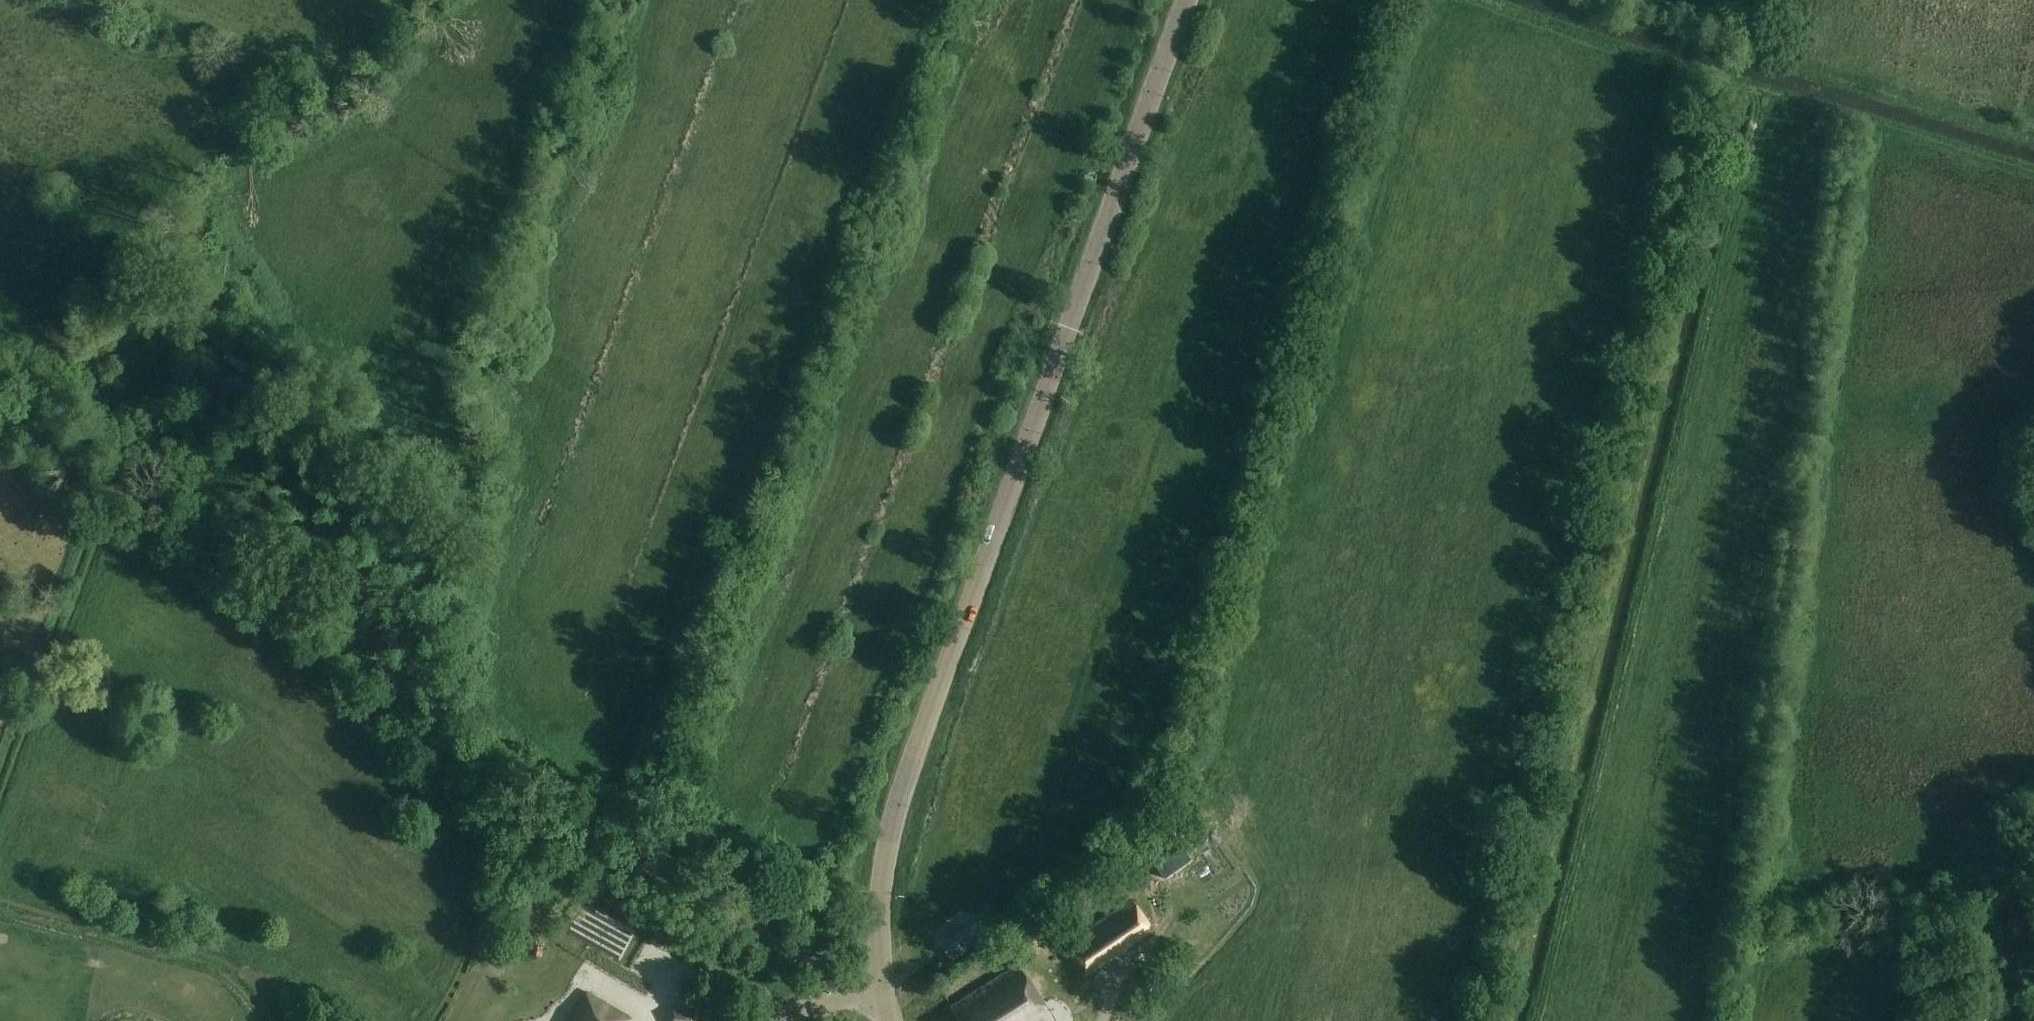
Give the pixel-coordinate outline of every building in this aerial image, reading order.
[(245,376),(254,366),(234,348),(224,358),(245,376)] [(1156,872),(1162,882),(1185,868),(1174,850),(1146,867),(1150,875),(1156,872)] [(1084,976),(1150,931),(1127,898),(1062,943),(1084,976)] [(950,963),(986,936),(973,918),(937,946),(950,963)] [(542,958),(543,949),(529,947),(528,957),(542,958)] [(1203,977),(1212,959),(1203,954),(1194,972),(1203,977)] [(1054,1019),(1018,964),(950,1009),(958,1020),(1051,1020),(1054,1019)] [(629,1020),(582,992),(565,1020),(628,1020),(629,1020)] [(695,1014),(668,1010),(666,1020),(693,1020),(695,1014)]
